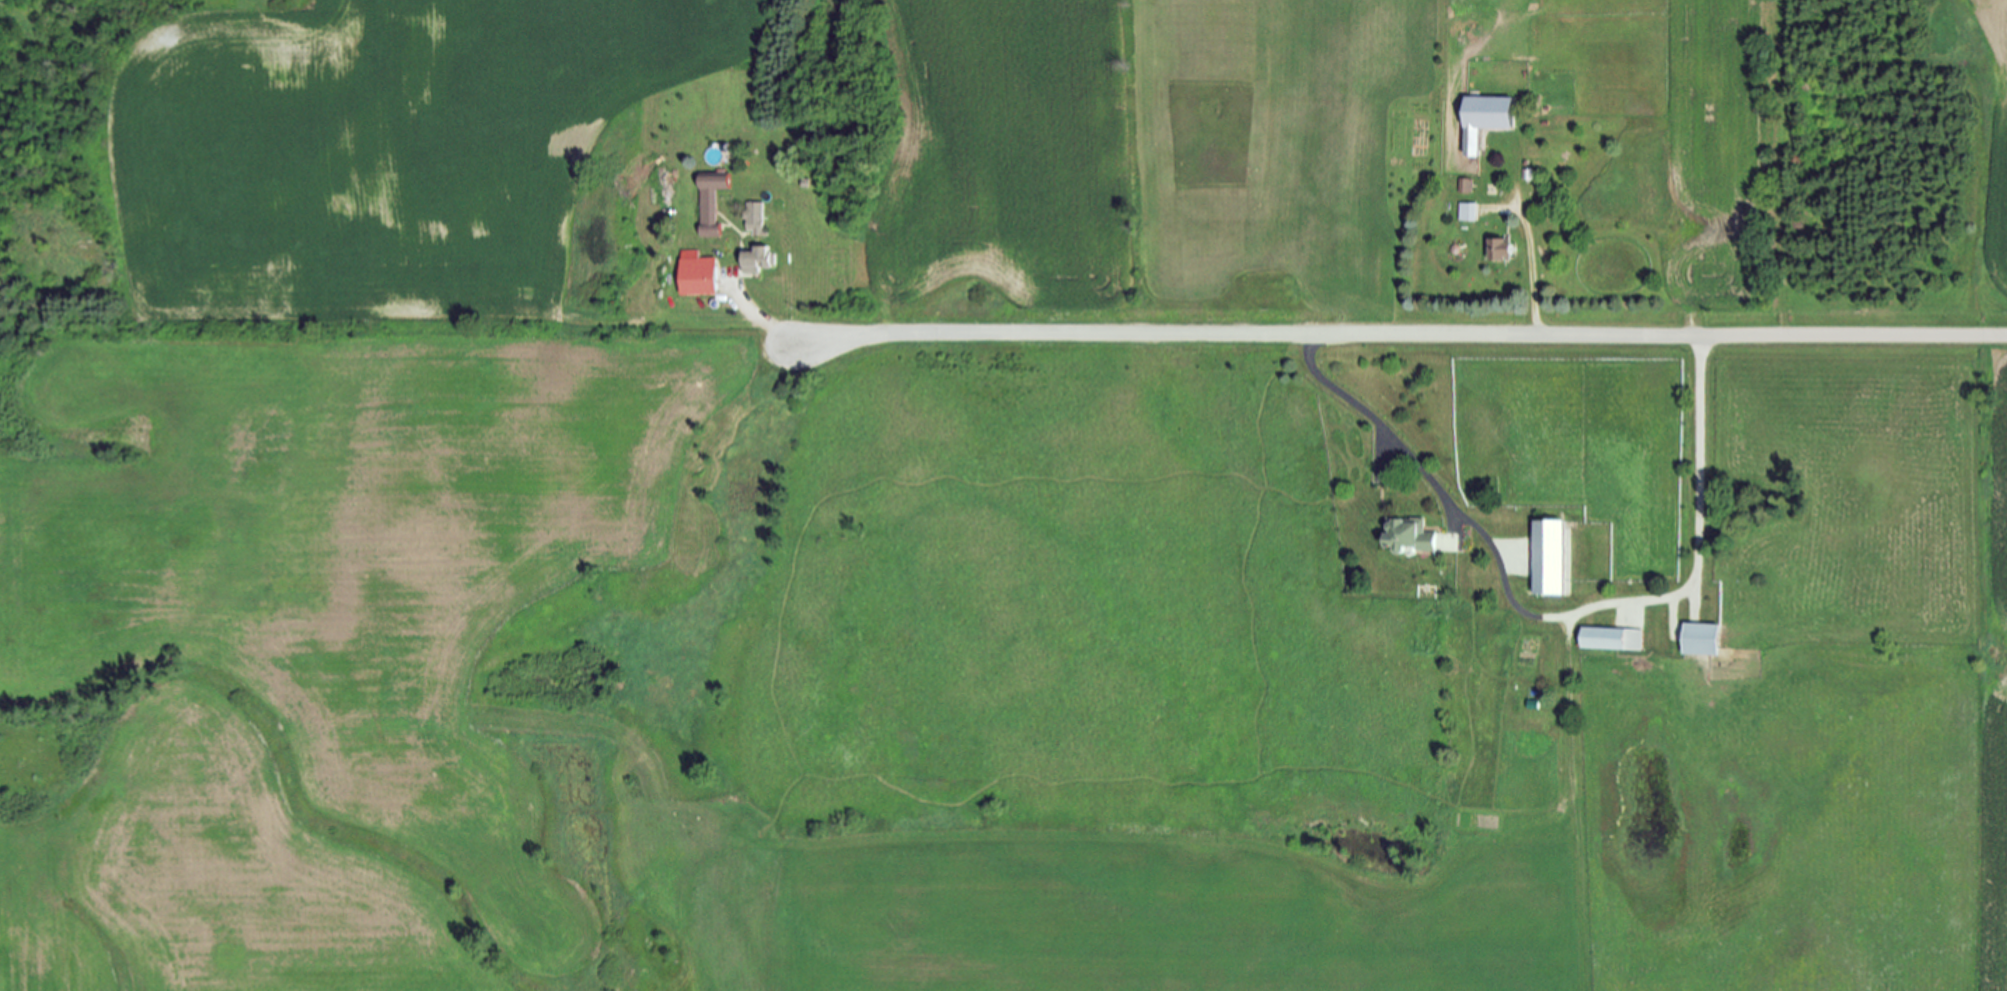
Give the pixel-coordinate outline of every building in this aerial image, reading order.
[(1466,155),(1481,155),(1482,127),(1516,128),(1517,96),(1467,95),(1466,155)] [(718,189),(731,189),(731,172),(701,173),(702,237),(722,236),(722,222),(718,222),(718,189)] [(1473,178),(1459,177),(1459,192),(1472,192),(1473,178)] [(765,202),(748,202),(748,233),(765,234),(765,202)] [(1477,220),(1477,203),(1460,202),(1460,220),(1477,220)] [(1491,239),(1492,258),(1516,257),(1516,238),(1491,239)] [(744,273),(761,274),(761,267),(774,267),(774,254),(771,254),(771,245),(757,245),(757,251),(745,251),(744,273)] [(701,258),(700,250),(682,250),(684,294),(719,293),(718,257),(701,258)] [(1439,550),(1439,531),(1428,531),(1428,518),(1390,517),(1389,545),(1399,545),(1399,549),(1419,549),(1419,550),(1439,550)] [(1536,520),(1536,593),(1568,593),(1568,520),(1536,520)] [(1722,655),(1723,624),(1688,623),(1687,654),(1722,655)] [(1583,648),(1644,650),(1645,629),(1583,627),(1583,648)]
